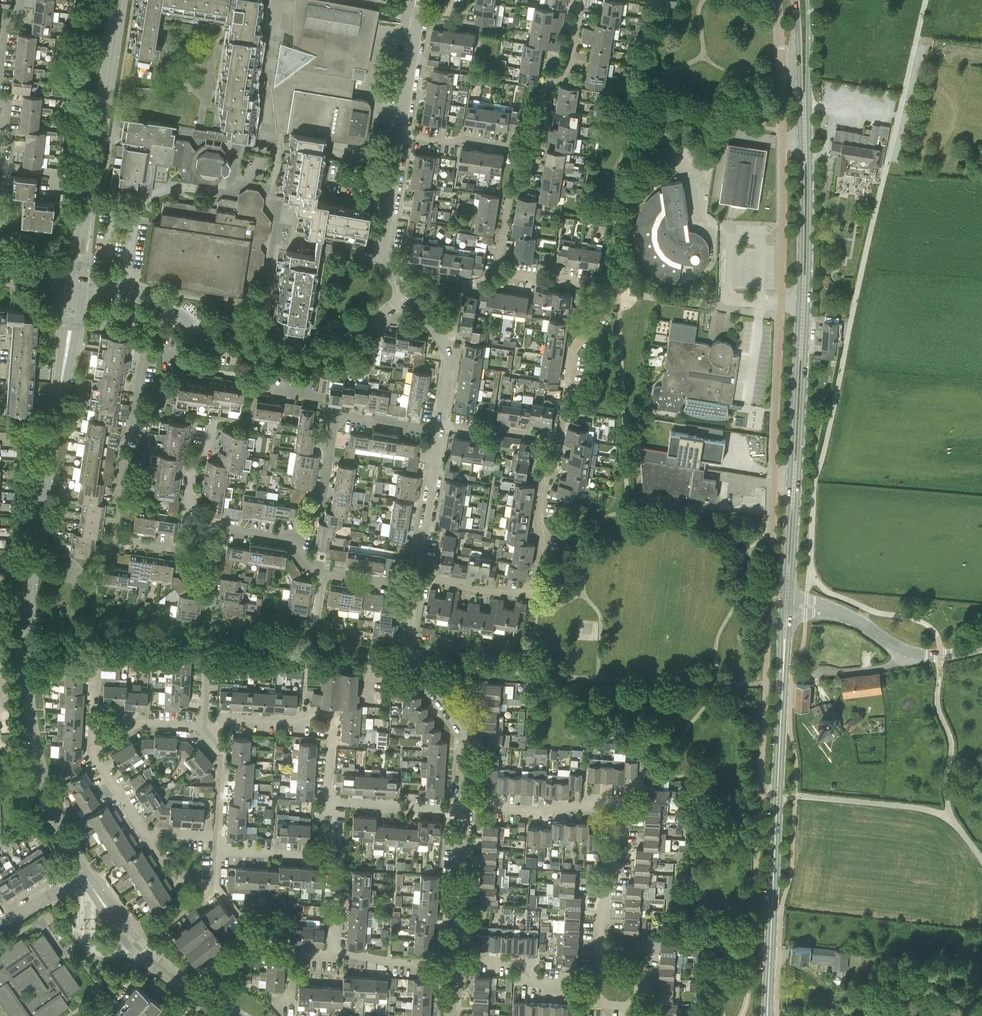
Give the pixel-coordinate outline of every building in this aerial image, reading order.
[(54,1),(48,0),(35,0),(34,9),(53,11),(54,1)] [(154,44),(160,9),(161,0),(143,0),(134,54),(157,56),(159,44),(154,44)] [(227,3),(227,0),(161,0),(160,9),(224,19),(227,3)] [(256,27),(260,0),(227,0),(227,3),(242,6),(239,25),(256,27)] [(351,93),(354,76),(350,75),(352,65),(365,67),(374,11),(374,9),(316,0),(304,0),(303,0),(301,2),(298,41),(322,49),(332,51),(328,71),(308,68),(307,68),(273,93),(277,129),(287,130),(293,131),(325,137),(356,141),(357,142),(360,141),(363,140),(364,139),(366,136),(370,108),(370,105),(369,103),(368,101),(365,99),(362,98),(361,98),(351,97),(350,97),(351,93)] [(477,12),(498,15),(500,4),(495,3),(476,0),(474,11),(477,12)] [(622,14),(624,2),(612,0),(605,0),(603,11),(622,14)] [(230,20),(229,30),(218,98),(222,99),(219,121),(227,122),(226,133),(249,136),(256,92),(251,92),(260,38),(254,37),(256,27),(239,25),(242,6),(227,3),(224,19),(230,20)] [(533,19),(552,22),(554,10),(535,7),(533,19)] [(51,24),(57,25),(57,21),(52,20),(53,11),(34,9),(33,20),(51,22),(51,24)] [(601,24),(615,27),(620,27),(622,14),(603,11),(601,23),(601,24)] [(475,22),(496,25),(498,15),(477,12),(475,22)] [(531,31),(550,35),(552,22),(533,19),(531,31)] [(50,34),(51,24),(51,22),(33,20),(32,32),(50,34)] [(594,35),(613,38),(615,27),(601,24),(601,23),(596,23),(594,35)] [(446,48),(452,49),(455,30),(444,28),(443,31),(440,52),(445,53),(446,48)] [(430,51),(440,52),(443,31),(433,29),(430,51)] [(457,55),(461,56),(465,32),(455,30),(452,49),(457,50),(457,55)] [(537,46),(543,47),(548,47),(550,35),(531,31),(529,43),(537,45),(537,46)] [(466,52),(473,53),(476,33),(465,32),(461,56),(466,57),(466,52)] [(17,45),(35,47),(35,49),(41,50),(41,46),(36,45),(37,35),(18,33),(17,45)] [(592,48),(611,51),(613,38),(594,35),(592,48)] [(297,47),(279,41),(273,85),(274,84),(273,93),(308,68),(328,71),(332,51),(322,49),(298,41),(297,47)] [(523,56),(541,59),(543,47),(537,46),(537,45),(529,43),(525,43),(523,56)] [(34,58),(35,49),(35,47),(17,45),(16,56),(34,58)] [(591,59),(609,62),(611,51),(592,48),(591,59)] [(32,72),(38,72),(39,68),(33,68),(34,58),(16,56),(14,68),(33,70),(32,72)] [(521,68),(539,71),(541,59),(523,56),(521,68)] [(589,72),(607,75),(609,62),(591,59),(589,72)] [(31,81),(32,72),(33,70),(14,68),(13,79),(31,81)] [(519,80),(537,83),(539,71),(521,68),(519,80)] [(432,79),(453,83),(455,72),(433,69),(432,79)] [(587,85),(605,88),(607,75),(589,72),(587,85)] [(12,90),(30,93),(31,81),(13,79),(12,90)] [(428,90),(451,94),(453,83),(432,79),(429,79),(428,90)] [(559,98),(577,100),(579,88),(561,85),(559,98)] [(426,100),(450,104),(451,94),(428,90),(426,100)] [(22,107),(40,109),(41,107),(42,97),(23,95),(22,107)] [(562,110),(575,112),(577,100),(559,98),(557,110),(561,111),(562,110)] [(465,123),(476,125),(479,106),(473,105),(474,100),(469,99),(465,123)] [(424,111),(444,114),(445,108),(449,109),(450,104),(426,100),(424,111)] [(476,125),(486,126),(490,102),(486,102),(485,107),(479,106),(476,125)] [(486,126),(497,128),(500,109),(494,108),(495,103),(490,102),(486,126)] [(508,130),(508,127),(511,106),(506,105),(506,110),(500,109),(497,128),(508,130)] [(175,126),(177,115),(126,106),(121,139),(128,140),(127,146),(123,146),(120,167),(113,166),(110,185),(136,189),(137,184),(150,186),(154,162),(169,165),(169,163),(174,138),(175,131),(171,131),(172,126),(175,126)] [(511,106),(508,127),(519,129),(522,108),(511,106)] [(21,118),(39,120),(40,111),(40,109),(22,107),(21,118)] [(560,123),(578,126),(580,113),(575,112),(562,110),(561,111),(560,123)] [(446,125),(447,121),(443,120),(444,114),(424,111),(423,122),(446,125)] [(27,129),(38,131),(39,120),(21,118),(19,130),(26,130),(27,129)] [(558,135),(576,138),(578,126),(560,123),(558,135)] [(880,150),(886,151),(890,127),(880,126),(878,137),(837,130),(835,141),(834,141),(832,153),(839,155),(836,172),(875,179),(880,150)] [(25,141),(44,144),(45,134),(50,135),(51,131),(45,130),(45,131),(38,131),(27,129),(26,130),(25,141)] [(291,197),(315,201),(325,137),(293,131),(283,196),(291,197)] [(384,132),(372,131),(371,139),(382,140),(384,132)] [(576,138),(558,135),(556,148),(574,151),(576,138)] [(222,171),(223,173),(228,170),(229,163),(226,158),(224,159),(221,155),(225,152),(221,145),(205,143),(196,150),(189,140),(174,138),(169,163),(177,164),(177,166),(186,179),(195,180),(197,179),(199,181),(214,183),(221,179),(218,174),(222,171)] [(41,157),(48,157),(48,153),(43,153),(44,144),(25,141),(24,153),(42,155),(41,157)] [(720,201),(732,203),(731,204),(747,206),(748,206),(760,207),(769,149),(729,143),(720,201)] [(464,173),(469,174),(473,150),(462,148),(459,167),(460,167),(459,173),(464,174),(464,173)] [(474,170),(480,171),(483,151),(473,150),(469,174),(473,175),(474,170)] [(485,176),(490,177),(494,153),(483,151),(480,171),(486,172),(485,176)] [(546,163),(574,168),(574,162),(565,161),(566,154),(547,151),(546,163)] [(41,166),(41,157),(42,155),(24,153),(23,164),(41,166)] [(440,163),(439,163),(440,157),(416,153),(415,164),(439,167),(440,163)] [(495,173),(501,174),(504,155),(494,153),(490,177),(494,178),(495,173)] [(544,175),(562,178),(563,171),(573,173),(574,168),(546,163),(544,175)] [(413,174),(438,178),(438,177),(437,177),(439,167),(415,164),(413,174)] [(423,186),(436,188),(436,184),(437,184),(438,178),(413,174),(411,185),(416,186),(423,187),(423,186)] [(542,188),(565,192),(566,186),(561,185),(562,178),(544,175),(542,188)] [(51,227),(53,203),(54,202),(46,201),(46,205),(33,203),(36,178),(14,176),(12,193),(24,195),(20,224),(51,227)] [(682,180),(662,183),(664,192),(661,192),(660,191),(658,192),(657,193),(655,195),(652,198),(650,200),(649,201),(647,203),(645,206),(644,207),(643,209),(642,212),(640,215),(640,217),(639,220),(638,224),(636,224),(636,225),(638,225),(637,240),(636,240),(636,241),(638,241),(642,255),(640,256),(641,256),(642,256),(651,268),(650,269),(650,270),(652,269),(663,277),(662,279),(663,279),(664,278),(678,282),(678,284),(679,284),(682,263),(694,264),(694,271),(695,271),(697,270),(699,269),(703,266),(704,265),(705,264),(706,263),(706,262),(707,260),(708,257),(709,255),(709,254),(709,253),(709,251),(709,250),(709,248),(709,246),(708,243),(706,240),(704,237),(702,234),(699,233),(696,231),(692,230),(689,230),(689,226),(688,222),(682,180)] [(415,196),(434,199),(435,193),(440,194),(441,189),(436,188),(423,186),(423,187),(416,186),(415,196)] [(540,200),(558,203),(559,196),(564,197),(565,192),(542,188),(540,200)] [(256,279),(260,277),(264,253),(259,247),(260,242),(267,237),(269,227),(257,211),(261,208),(263,198),(257,190),(247,189),(238,195),(237,201),(220,198),(217,200),(216,208),(166,200),(162,203),(160,223),(154,222),(145,278),(175,283),(174,291),(228,299),(229,292),(241,294),(244,277),(256,279)] [(479,205),(497,208),(499,196),(476,192),(475,198),(480,198),(479,205)] [(413,206),(437,210),(438,206),(433,205),(434,199),(415,196),(413,206)] [(364,242),(369,211),(327,204),(327,203),(315,201),(291,197),(292,208),(306,210),(302,239),(315,241),(316,235),(320,235),(364,242)] [(516,210),(540,213),(541,208),(536,207),(537,200),(519,197),(516,210)] [(472,217),(495,221),(497,208),(479,205),(478,212),(473,211),(472,217)] [(411,217),(430,220),(431,214),(436,215),(437,210),(413,206),(411,217)] [(515,222),(533,225),(534,218),(539,218),(540,213),(516,210),(515,222)] [(475,230),(493,233),(495,221),(472,217),(471,222),(476,223),(475,230)] [(526,235),(536,237),(537,232),(532,231),(533,225),(515,222),(513,234),(517,235),(526,236),(526,235)] [(409,260),(420,262),(423,243),(424,235),(418,234),(418,236),(412,236),(412,237),(412,241),(410,254),(409,260)] [(282,327),(294,329),(305,331),(320,235),(316,235),(315,241),(313,254),(306,253),(286,250),(275,315),(284,317),(282,327)] [(516,247),(534,250),(535,242),(540,243),(541,238),(536,237),(526,235),(526,236),(517,235),(516,247)] [(420,262),(431,263),(434,239),(429,238),(429,244),(423,243),(420,262)] [(557,260),(568,261),(571,240),(561,238),(557,260)] [(431,263),(440,265),(443,251),(444,246),(438,245),(438,240),(434,239),(431,263)] [(567,263),(578,265),(581,246),(575,245),(576,240),(571,240),(568,261),(567,263)] [(578,265),(589,267),(592,243),(582,242),(581,246),(578,265)] [(592,243),(589,267),(599,269),(602,250),(596,249),(597,244),(592,243)] [(440,270),(451,272),(455,247),(450,246),(449,252),(443,251),(440,265),(440,270)] [(451,272),(461,273),(465,249),(455,247),(451,272)] [(537,263),(538,258),(533,257),(534,250),(516,247),(514,259),(537,263)] [(472,275),(472,272),(476,251),(471,250),(465,249),(461,273),(472,275)] [(472,272),(483,274),(486,253),(476,251),(472,272)] [(555,291),(536,288),(534,304),(534,306),(540,307),(542,305),(542,301),(553,303),(555,291)] [(492,310),(503,312),(506,293),(495,291),(494,297),(492,310)] [(558,321),(568,322),(571,323),(574,306),(571,306),(572,294),(555,291),(553,303),(568,305),(567,308),(562,315),(559,315),(558,321)] [(503,312),(514,314),(517,294),(506,293),(503,312)] [(463,313),(475,315),(478,298),(488,300),(486,309),(492,310),(494,297),(478,294),(478,297),(466,296),(463,313)] [(514,314),(526,315),(529,303),(530,296),(517,294),(514,314)] [(33,381),(36,333),(38,317),(23,316),(23,306),(7,305),(6,309),(0,309),(0,330),(6,331),(15,331),(9,411),(31,413),(33,381)] [(466,339),(479,341),(480,335),(473,333),(475,315),(463,313),(461,332),(467,333),(466,339)] [(547,331),(566,334),(568,322),(558,321),(549,319),(547,331)] [(823,346),(837,347),(837,340),(841,340),(842,324),(825,322),(823,346)] [(394,353),(394,348),(397,331),(396,331),(396,336),(384,334),(384,335),(377,334),(374,351),(381,352),(381,351),(394,353)] [(394,348),(405,350),(407,332),(397,331),(394,348)] [(546,342),(564,345),(566,334),(547,331),(546,342)] [(405,350),(415,351),(422,352),(424,339),(408,337),(409,333),(407,332),(405,350)] [(98,350),(127,354),(127,351),(124,351),(124,349),(131,350),(133,338),(100,333),(98,350)] [(731,404),(736,377),(739,354),(734,354),(734,351),(734,349),(733,348),(733,347),(732,346),(731,345),(728,342),(727,341),(726,341),(725,340),(723,340),(722,340),(720,340),(719,340),(717,341),(716,341),(715,342),(714,343),(713,343),(712,344),(670,337),(666,361),(665,366),(668,369),(667,370),(665,372),(665,373),(664,374),(663,375),(663,376),(663,377),(663,378),(662,379),(662,380),(662,381),(662,382),(662,383),(663,384),(663,386),(664,387),(664,388),(665,389),(666,390),(667,391),(668,392),(669,393),(671,394),(672,394),(673,395),(675,395),(676,395),(677,395),(679,395),(680,395),(681,394),(683,394),(684,393),(685,392),(687,396),(689,397),(684,410),(703,416),(709,417),(729,417),(728,403),(731,404)] [(464,353),(484,356),(485,345),(466,342),(464,353)] [(544,354),(562,357),(564,345),(546,342),(544,354)] [(95,367),(124,371),(128,371),(130,360),(123,359),(123,357),(126,357),(127,354),(98,350),(95,367)] [(462,364),(482,367),(484,356),(464,353),(462,364)] [(542,365),(561,368),(562,357),(544,354),(542,365)] [(419,358),(418,366),(413,365),(412,371),(410,383),(427,386),(429,373),(421,372),(423,366),(424,358),(419,358)] [(461,375),(480,378),(482,367),(462,364),(461,375)] [(540,377),(559,380),(561,368),(542,365),(540,377)] [(97,383),(122,386),(122,383),(119,383),(119,381),(122,382),(124,371),(95,367),(94,377),(97,378),(97,383)] [(180,372),(176,397),(175,404),(192,407),(196,379),(193,378),(193,381),(191,381),(192,374),(180,372)] [(459,386),(479,389),(480,378),(461,375),(459,386)] [(209,406),(214,378),(201,376),(200,383),(198,382),(199,379),(196,379),(192,407),(208,409),(209,406)] [(220,403),(225,404),(229,380),(226,380),(225,383),(223,382),(224,379),(214,378),(209,406),(219,408),(220,403)] [(340,405),(340,403),(343,386),(342,386),(342,388),(330,386),(330,387),(329,386),(330,380),(322,379),(320,392),(324,393),(329,393),(327,403),(340,405)] [(230,405),(229,409),(241,411),(245,382),(233,381),(233,384),(231,384),(232,380),(229,380),(225,404),(230,405)] [(96,400),(119,403),(121,391),(118,391),(118,389),(121,389),(122,386),(97,383),(96,387),(92,387),(91,399),(96,400)] [(408,395),(420,397),(425,398),(427,386),(410,383),(408,394),(408,395)] [(352,405),(352,402),(355,385),(354,385),(354,387),(343,386),(340,403),(352,405)] [(363,404),(366,387),(355,385),(352,402),(363,404)] [(457,396),(477,399),(479,389),(459,386),(457,396)] [(363,410),(374,411),(377,388),(367,387),(366,387),(363,404),(363,410)] [(392,404),(387,403),(389,390),(377,388),(374,411),(385,413),(391,414),(391,409),(392,404)] [(408,395),(406,406),(400,405),(399,410),(399,415),(404,416),(405,411),(418,413),(420,397),(408,395)] [(456,408),(475,410),(477,399),(457,396),(456,408)] [(94,410),(117,413),(119,403),(96,400),(94,410)] [(254,417),(266,418),(269,402),(257,400),(254,417)] [(508,423),(519,425),(523,401),(511,400),(511,404),(508,423)] [(488,414),(494,415),(496,402),(490,401),(488,414)] [(530,427),(530,422),(533,403),(523,401),(519,425),(530,427)] [(269,402),(266,418),(278,420),(281,403),(269,402)] [(497,422),(508,423),(511,404),(500,403),(497,422)] [(530,422),(541,424),(544,405),(533,403),(530,422)] [(544,405),(541,424),(552,425),(555,406),(544,405)] [(298,424),(311,426),(313,408),(301,406),(298,424)] [(111,424),(116,424),(117,413),(94,410),(93,419),(105,423),(111,424)] [(736,417),(735,425),(743,427),(745,418),(736,417)] [(86,431),(103,434),(105,423),(93,419),(88,419),(86,431)] [(158,436),(186,441),(186,438),(183,438),(184,436),(187,436),(189,425),(160,420),(158,436)] [(567,438),(586,441),(588,430),(584,429),(584,423),(571,421),(571,427),(569,426),(567,438)] [(296,435),(313,438),(315,426),(311,426),(298,424),(296,435)] [(223,447),(252,452),(255,435),(251,435),(222,430),(220,442),(227,443),(227,445),(224,444),(223,447)] [(84,443),(101,445),(103,434),(86,431),(84,443)] [(369,448),(382,450),(385,433),(372,431),(371,436),(369,448)] [(667,462),(705,468),(707,458),(722,461),(726,440),(672,431),(667,462)] [(355,446),(369,448),(371,436),(350,433),(348,445),(355,446)] [(382,450),(394,452),(396,440),(397,435),(385,433),(382,450)] [(313,438),(296,435),(294,448),(311,451),(313,438)] [(497,449),(502,450),(504,436),(499,435),(497,444),(487,443),(484,462),(494,464),(497,449)] [(156,451),(184,456),(185,446),(182,445),(182,443),(186,444),(186,441),(158,436),(156,451)] [(510,437),(504,436),(502,450),(508,450),(510,437)] [(445,475),(458,477),(459,471),(450,470),(452,457),(462,459),(465,439),(454,438),(451,456),(448,456),(445,471),(445,475)] [(572,451),(591,454),(593,442),(586,441),(567,438),(566,444),(573,445),(572,451)] [(462,459),(472,461),(476,441),(465,439),(462,459)] [(394,452),(409,454),(416,455),(418,444),(396,440),(394,452)] [(472,461),(484,462),(487,443),(476,441),(472,461)] [(533,444),(521,442),(520,443),(519,452),(513,454),(512,459),(530,462),(533,444)] [(82,455),(100,458),(101,445),(84,443),(82,455)] [(217,462),(236,466),(249,469),(252,452),(223,447),(223,450),(226,450),(226,452),(219,451),(217,462)] [(149,468),(177,472),(178,469),(175,469),(175,467),(182,468),(184,456),(156,451),(151,451),(149,468)] [(563,462),(590,465),(591,454),(572,451),(571,456),(564,455),(563,462)] [(295,462),(317,466),(319,455),(297,452),(295,462)] [(81,466),(98,469),(100,458),(82,455),(81,466)] [(705,468),(667,462),(642,458),(644,490),(690,498),(691,494),(697,495),(697,496),(716,499),(718,488),(715,488),(716,480),(704,478),(705,468)] [(515,478),(527,480),(530,462),(512,459),(511,469),(516,470),(515,478)] [(205,476),(230,481),(231,477),(234,477),(236,466),(217,462),(207,460),(205,472),(209,473),(208,475),(205,474),(205,476)] [(293,474),(315,477),(317,466),(295,462),(293,474)] [(568,473),(588,476),(590,465),(563,462),(562,466),(569,468),(568,473)] [(336,475),(353,478),(355,466),(338,463),(336,475)] [(79,480),(96,481),(98,469),(81,466),(78,479),(79,480)] [(156,486),(178,489),(180,477),(173,476),(174,475),(177,475),(177,472),(149,468),(146,485),(156,486)] [(396,484),(418,487),(420,476),(398,473),(398,472),(396,484)] [(560,484),(579,487),(586,488),(588,476),(568,473),(568,479),(561,478),(560,484)] [(291,485),(313,489),(315,477),(293,474),(291,485)] [(334,488),(351,490),(353,478),(336,475),(334,488)] [(224,496),(224,497),(231,499),(233,486),(229,486),(230,481),(205,476),(204,479),(207,479),(207,481),(204,481),(202,493),(212,495),(224,496)] [(80,490),(102,493),(104,483),(96,481),(79,480),(81,480),(80,490)] [(446,490),(464,493),(466,483),(447,480),(446,490)] [(515,495),(533,497),(535,485),(517,482),(515,495)] [(396,484),(394,495),(417,498),(418,487),(396,484)] [(551,494),(577,498),(579,487),(560,484),(559,489),(552,488),(551,494)] [(156,486),(154,496),(177,500),(178,489),(156,486)] [(332,499),(350,502),(351,490),(334,488),(332,499)] [(82,502),(106,506),(106,505),(101,504),(102,493),(80,490),(78,502),(82,502)] [(444,501),(463,504),(464,493),(446,490),(444,501)] [(241,516),(252,518),(256,496),(244,494),(242,509),(241,516)] [(507,505),(531,509),(533,497),(515,495),(509,494),(507,505)] [(220,515),(221,516),(224,497),(224,496),(212,495),(208,516),(220,518),(220,515)] [(252,518),(263,520),(266,497),(256,496),(252,518)] [(273,522),(275,515),(277,503),(278,499),(266,497),(263,520),(273,522)] [(330,511),(348,514),(350,502),(332,499),(330,511)] [(392,511),(409,514),(410,501),(393,499),(392,511)] [(442,512),(461,515),(463,504),(444,501),(442,512)] [(81,512),(104,516),(106,506),(82,502),(81,512)] [(277,503),(275,515),(296,518),(298,507),(277,503)] [(507,517),(529,521),(531,509),(507,505),(505,517),(507,517)] [(132,532),(143,534),(146,511),(135,509),(132,532)] [(323,522),(341,525),(346,523),(348,515),(348,514),(330,511),(325,510),(323,522)] [(155,532),(155,528),(157,517),(158,513),(146,511),(143,534),(154,535),(155,532)] [(390,523),(407,525),(409,514),(392,511),(390,523)] [(79,523),(102,527),(104,516),(81,512),(79,523)] [(440,523),(453,525),(459,526),(461,515),(442,512),(440,523)] [(157,517),(155,528),(177,532),(179,521),(157,517)] [(509,528),(528,531),(529,521),(507,517),(505,527),(509,528)] [(317,533),(334,536),(336,525),(341,526),(341,525),(323,522),(318,521),(317,533)] [(100,538),(101,538),(102,527),(79,523),(78,533),(73,532),(73,533),(96,537),(100,538)] [(388,535),(405,538),(407,525),(390,523),(388,535)] [(519,541),(526,542),(528,531),(509,528),(508,540),(516,541),(519,542),(519,541)] [(442,552),(454,554),(457,536),(465,537),(466,531),(453,529),(452,535),(445,534),(442,552)] [(71,544),(94,548),(96,537),(73,533),(71,544)] [(327,548),(328,548),(330,536),(334,537),(334,536),(317,533),(314,550),(327,552),(327,548)] [(514,552),(533,555),(535,544),(526,542),(519,541),(519,542),(516,541),(514,552)] [(247,560),(260,562),(263,545),(251,543),(250,549),(249,548),(247,560)] [(71,544),(69,555),(92,558),(94,548),(71,544)] [(233,558),(247,560),(249,548),(228,545),(226,556),(233,558)] [(260,562),(271,564),(274,547),(263,545),(260,562)] [(285,568),(294,562),(292,560),(285,559),(287,549),(274,547),(271,564),(284,566),(285,568)] [(384,555),(382,566),(404,570),(405,558),(407,549),(397,547),(396,551),(385,550),(384,555)] [(340,555),(340,560),(345,561),(345,566),(357,568),(360,550),(347,548),(347,551),(341,550),(340,555)] [(467,574),(478,576),(481,556),(482,551),(471,549),(471,555),(469,565),(467,574)] [(357,568),(369,570),(372,552),(360,550),(357,568)] [(382,566),(384,555),(372,552),(369,570),(381,572),(382,566)] [(440,570),(451,572),(451,575),(467,578),(467,574),(469,565),(463,564),(463,566),(459,565),(459,563),(453,562),(454,554),(442,552),(440,570)] [(510,564),(528,566),(531,567),(533,555),(514,552),(512,563),(510,563),(510,564)] [(127,584),(137,585),(142,555),(131,554),(128,569),(128,577),(127,584)] [(148,587),(149,580),(152,557),(142,555),(137,585),(148,587)] [(489,578),(491,568),(493,558),(481,556),(478,576),(489,578)] [(149,580),(159,581),(163,559),(152,557),(149,580)] [(175,589),(183,583),(179,577),(172,576),(174,561),(163,559),(159,581),(171,583),(175,589)] [(508,575),(526,578),(528,566),(510,564),(508,575)] [(102,582),(114,584),(117,567),(105,565),(102,582)] [(114,584),(127,586),(127,584),(128,577),(128,569),(117,567),(114,584)] [(497,569),(491,568),(489,578),(489,581),(495,582),(497,569)] [(313,593),(315,582),(300,579),(301,572),(299,571),(291,576),(292,578),(291,589),(313,593)] [(216,586),(239,590),(240,579),(230,577),(230,578),(218,576),(216,586)] [(201,598),(192,597),(186,596),(187,589),(183,583),(175,589),(178,594),(177,606),(199,609),(201,598)] [(327,606),(338,608),(342,586),(330,584),(327,606)] [(219,597),(242,601),(244,591),(239,590),(216,586),(216,587),(221,588),(219,597)] [(338,608),(349,610),(352,587),(342,586),(338,608)] [(377,594),(370,593),(370,592),(363,591),(363,589),(352,587),(349,610),(360,611),(361,601),(365,602),(368,602),(369,598),(376,599),(377,594)] [(289,599),(311,603),(313,593),(291,589),(289,599)] [(427,615),(438,617),(441,598),(436,597),(437,590),(431,589),(427,615)] [(438,617),(449,618),(454,593),(448,592),(447,599),(441,598),(438,617)] [(448,626),(460,628),(463,608),(457,608),(459,593),(454,593),(449,618),(448,626)] [(383,595),(377,594),(376,599),(369,598),(368,602),(375,603),(381,604),(380,610),(379,621),(390,623),(393,601),(382,600),(383,595)] [(222,610),(245,614),(247,602),(242,601),(219,597),(219,599),(224,600),(222,610)] [(311,603),(289,599),(287,611),(309,615),(311,603)] [(494,633),(495,626),(496,622),(495,621),(499,600),(493,599),(491,613),(485,612),(482,631),(494,633)] [(495,626),(507,628),(510,608),(504,607),(505,600),(499,600),(495,621),(496,622),(495,626)] [(364,608),(380,610),(381,604),(375,603),(368,602),(365,602),(364,608)] [(460,628),(471,629),(475,603),(469,602),(468,609),(463,608),(460,628)] [(510,608),(507,628),(518,629),(520,614),(526,615),(528,604),(516,602),(515,609),(510,608)] [(471,629),(482,631),(485,612),(480,611),(481,604),(475,603),(471,629)] [(177,606),(175,617),(198,620),(199,609),(177,606)] [(121,619),(121,629),(130,630),(131,620),(121,619)] [(372,632),(395,635),(397,624),(390,623),(379,621),(374,620),(372,632)] [(422,633),(435,635),(436,628),(423,626),(422,633)] [(372,632),(371,643),(393,646),(395,635),(372,632)] [(172,670),(190,671),(190,660),(167,659),(166,663),(173,663),(172,670)] [(58,680),(81,681),(82,670),(65,669),(64,676),(58,676),(58,680)] [(343,704),(355,705),(356,671),(324,669),(322,695),(312,695),(312,702),(343,704)] [(165,680),(189,682),(190,671),(172,670),(172,677),(166,676),(165,680)] [(844,697),(883,692),(880,673),(842,678),(844,697)] [(103,701),(113,702),(115,678),(111,678),(111,684),(104,684),(103,701)] [(113,702),(124,702),(125,695),(126,695),(126,690),(126,685),(119,685),(119,678),(115,678),(113,702)] [(75,691),(81,692),(81,681),(58,680),(57,684),(64,685),(63,692),(66,692),(74,692),(75,691)] [(171,692),(188,693),(189,682),(165,680),(165,685),(171,685),(171,692)] [(219,706),(231,706),(232,690),(225,689),(225,683),(220,683),(219,706)] [(124,707),(135,708),(137,684),(132,684),(132,690),(126,690),(126,695),(125,695),(124,702),(124,707)] [(137,684),(135,708),(146,708),(147,691),(140,691),(141,684),(137,684)] [(231,706),(241,707),(243,684),(238,684),(238,690),(232,690),(231,706)] [(241,707),(252,708),(253,691),(246,690),(246,684),(243,684),(241,707)] [(486,696),(508,698),(508,692),(502,692),(502,685),(487,684),(486,696)] [(795,709),(796,709),(809,710),(811,685),(797,684),(795,709)] [(252,708),(263,708),(265,685),(260,685),(260,691),(253,691),(252,708)] [(263,708),(274,709),(275,692),(268,692),(268,685),(265,685),(263,708)] [(274,709),(285,710),(286,686),(282,686),(281,692),(275,692),(274,709)] [(285,710),(296,710),(297,693),(290,693),(290,687),(286,686),(285,710)] [(59,702),(82,703),(83,692),(81,692),(75,691),(74,692),(66,692),(65,698),(59,698),(59,702)] [(180,710),(180,703),(188,704),(188,693),(171,692),(165,691),(164,709),(180,710)] [(415,705),(419,705),(420,695),(396,693),(396,698),(402,698),(402,705),(403,705),(402,706),(415,706),(415,705)] [(486,708),(498,709),(500,710),(501,703),(507,703),(508,698),(486,696),(486,708)] [(64,713),(82,714),(82,703),(59,702),(59,706),(65,706),(64,713)] [(342,714),(366,716),(366,713),(360,712),(360,705),(355,705),(343,704),(342,714)] [(841,728),(841,726),(841,722),(839,719),(837,716),(836,714),(833,712),(834,706),(830,704),(828,704),(826,704),(822,704),(816,706),(811,708),(815,716),(812,720),(811,723),(811,726),(811,730),(812,733),(815,736),(818,739),(820,739),(823,741),(825,741),(828,741),(832,740),(834,739),(836,738),(839,734),(840,732),(841,728)] [(426,717),(426,716),(426,706),(419,705),(415,705),(415,706),(402,706),(402,710),(409,710),(408,716),(426,717)] [(482,720),(504,722),(504,716),(498,715),(498,709),(486,708),(483,707),(482,720)] [(845,724),(851,731),(864,718),(858,712),(845,724)] [(57,723),(81,725),(82,714),(64,713),(64,720),(58,719),(57,723)] [(341,726),(365,728),(365,723),(359,723),(359,716),(366,717),(366,716),(342,714),(341,726)] [(416,728),(432,728),(433,717),(426,717),(408,716),(408,717),(409,717),(409,721),(415,721),(415,728),(416,728)] [(494,732),(496,732),(497,726),(503,727),(504,722),(482,720),(482,733),(489,733),(494,733),(494,732)] [(63,735),(80,736),(81,725),(57,723),(57,728),(63,728),(63,735)] [(365,728),(341,726),(341,737),(358,738),(359,731),(365,732),(365,728)] [(428,739),(438,740),(439,728),(432,728),(416,728),(415,732),(422,732),(421,739),(428,739)] [(377,730),(376,747),(386,748),(386,738),(387,731),(380,731),(377,730)] [(489,733),(488,745),(509,746),(510,740),(503,740),(504,733),(496,732),(494,732),(494,733),(489,733)] [(62,745),(80,746),(80,736),(63,735),(57,735),(56,739),(63,739),(62,745)] [(147,752),(165,753),(166,736),(154,735),(154,739),(143,739),(147,752)] [(165,753),(181,754),(187,741),(177,741),(177,736),(166,736),(165,753)] [(232,749),(256,750),(256,746),(250,745),(250,738),(233,737),(232,749)] [(147,752),(143,739),(134,744),(132,741),(122,747),(132,761),(147,752)] [(421,750),(445,751),(446,740),(438,740),(428,739),(428,746),(422,746),(421,750)] [(193,767),(206,755),(198,747),(195,750),(187,741),(181,754),(193,767)] [(292,753),(315,754),(316,743),(299,742),(298,749),(292,748),(292,753)] [(66,768),(79,765),(80,758),(81,758),(82,746),(80,746),(62,745),(62,746),(65,746),(64,757),(67,757),(66,768)] [(122,767),(132,761),(122,747),(113,753),(122,767)] [(523,755),(536,755),(536,747),(528,747),(528,750),(524,749),(523,755)] [(536,755),(548,756),(548,748),(536,747),(536,755)] [(236,760),(249,760),(249,754),(255,754),(256,750),(232,749),(231,760),(236,760)] [(427,761),(444,762),(445,751),(421,750),(421,754),(427,754),(427,761)] [(297,764),(315,765),(315,754),(292,753),(292,757),(298,757),(297,764)] [(626,774),(627,753),(626,753),(625,760),(621,760),(621,766),(614,765),(613,781),(625,781),(626,774)] [(638,775),(638,773),(638,760),(632,759),(632,753),(627,753),(626,774),(638,775)] [(193,767),(200,775),(200,781),(213,781),(213,775),(208,769),(213,763),(206,755),(193,767)] [(588,779),(601,780),(602,759),(597,758),(596,764),(589,764),(588,779)] [(601,780),(613,781),(614,765),(607,765),(608,759),(602,759),(601,780)] [(235,770),(259,772),(259,768),(253,767),(254,760),(249,760),(236,760),(235,770)] [(498,778),(499,775),(499,767),(492,767),(492,761),(486,760),(485,782),(497,782),(497,778),(498,778)] [(420,772),(444,773),(444,762),(427,761),(427,768),(420,767),(420,772)] [(341,790),(353,791),(354,767),(354,763),(349,762),(349,767),(343,766),(342,773),(341,790)] [(291,774),(314,776),(315,765),(297,764),(297,770),(291,770),(291,774)] [(83,786),(87,783),(91,780),(85,770),(83,771),(79,765),(66,768),(66,769),(73,778),(70,780),(76,789),(82,785),(83,786)] [(151,765),(143,769),(146,776),(154,772),(151,765)] [(570,787),(582,787),(583,766),(578,766),(577,772),(570,772),(570,781),(569,784),(570,784),(570,787)] [(353,791),(363,791),(364,774),(358,774),(358,768),(354,767),(353,791)] [(363,791),(374,792),(375,769),(371,768),(371,775),(364,774),(363,791)] [(374,792),(385,793),(386,776),(379,775),(380,769),(375,769),(374,792)] [(497,790),(509,790),(511,769),(505,769),(505,775),(499,775),(498,778),(497,778),(497,782),(497,790)] [(509,790),(521,791),(522,776),(515,776),(516,769),(511,769),(509,790)] [(235,781),(252,782),(253,776),(259,776),(259,772),(235,770),(235,781)] [(385,793),(396,793),(397,770),(393,770),(392,776),(386,776),(385,793)] [(521,791),(533,792),(535,770),(529,770),(529,776),(522,776),(521,791)] [(533,792),(545,792),(545,788),(546,789),(547,780),(547,778),(540,777),(540,771),(535,770),(533,792)] [(426,782),(443,783),(444,773),(420,772),(420,776),(426,776),(426,782)] [(144,778),(141,773),(135,776),(134,777),(130,780),(133,785),(144,778)] [(296,786),(313,787),(314,776),(291,774),(290,778),(297,779),(296,786)] [(545,795),(557,796),(558,774),(553,774),(553,780),(547,780),(546,789),(545,788),(545,792),(545,795)] [(570,796),(570,787),(570,784),(569,784),(570,781),(564,781),(564,775),(558,774),(557,796),(570,796)] [(141,800),(156,791),(150,781),(147,783),(144,778),(133,785),(136,790),(135,790),(141,800)] [(234,792),(258,794),(258,789),(252,789),(252,782),(235,781),(234,792)] [(419,789),(419,793),(442,795),(443,783),(426,782),(425,789),(419,789)] [(70,801),(73,804),(93,792),(87,783),(83,786),(82,785),(76,789),(72,791),(76,797),(70,801)] [(289,796),(313,798),(313,787),(296,786),(296,792),(289,792),(289,796)] [(662,801),(662,802),(669,803),(670,796),(676,796),(676,790),(655,789),(654,801),(662,801)] [(158,817),(165,805),(156,791),(141,800),(147,809),(151,807),(158,817)] [(93,792),(73,804),(75,808),(80,805),(84,810),(99,801),(93,792)] [(240,804),(246,805),(251,805),(251,797),(257,798),(258,794),(234,792),(233,802),(240,803),(240,804)] [(180,823),(191,824),(193,800),(189,800),(188,806),(181,806),(180,823)] [(193,800),(191,824),(203,825),(204,801),(193,800)] [(646,813),(667,814),(668,809),(662,808),(662,802),(662,801),(654,801),(647,800),(646,813)] [(228,814),(252,815),(252,811),(246,810),(246,805),(240,804),(240,803),(233,802),(229,802),(228,814)] [(95,827),(96,829),(119,814),(115,808),(111,811),(106,804),(88,816),(95,827)] [(170,822),(180,823),(181,806),(165,805),(158,817),(170,818),(170,822)] [(646,825),(660,826),(661,819),(667,820),(667,814),(646,813),(646,825)] [(103,840),(121,828),(117,822),(122,819),(119,814),(96,829),(97,830),(103,840)] [(227,824),(245,825),(245,819),(251,819),(252,815),(228,814),(227,824)] [(276,839),(287,839),(288,822),(281,822),(282,815),(277,815),(276,839)] [(287,839),(297,840),(299,816),(295,816),(294,822),(288,822),(287,839)] [(299,816),(297,840),(309,841),(310,817),(299,816)] [(358,840),(363,840),(364,816),(353,816),(352,833),(359,833),(358,840)] [(374,842),(375,824),(376,817),(364,816),(363,840),(367,840),(367,834),(373,834),(373,842),(374,842)] [(424,844),(428,844),(430,821),(418,820),(417,827),(417,833),(418,833),(418,837),(424,838),(424,844)] [(432,838),(439,839),(440,822),(430,821),(428,844),(432,845),(432,838)] [(559,843),(564,843),(565,822),(552,821),(552,828),(552,833),(553,833),(553,836),(559,836),(559,843)] [(570,837),(576,838),(577,823),(565,822),(564,843),(569,843),(570,837)] [(583,844),(587,845),(589,823),(577,823),(576,838),(583,838),(583,844)] [(594,852),(595,852),(600,853),(601,831),(595,831),(595,824),(589,823),(587,845),(595,846),(594,852)] [(227,836),(234,836),(250,837),(250,832),(244,832),(245,825),(227,824),(227,835),(227,836)] [(380,848),(384,849),(386,825),(375,824),(374,842),(380,842),(380,848)] [(388,843),(395,843),(396,826),(386,825),(384,849),(388,849),(388,843)] [(504,839),(505,833),(505,826),(499,826),(484,825),(483,837),(504,839)] [(645,837),(666,838),(666,833),(660,832),(660,826),(646,825),(645,837)] [(401,850),(406,850),(408,826),(396,826),(395,843),(402,843),(401,850)] [(408,826),(406,850),(410,850),(410,844),(417,845),(418,837),(418,833),(417,833),(417,827),(408,826)] [(534,849),(540,849),(541,828),(529,827),(528,842),(535,842),(534,849)] [(109,850),(111,852),(134,837),(130,832),(126,835),(121,828),(103,840),(109,850)] [(541,828),(540,849),(545,849),(545,843),(553,843),(553,836),(553,833),(552,833),(552,828),(541,828)] [(118,864),(123,861),(137,852),(132,845),(137,842),(134,837),(111,852),(112,854),(118,864)] [(482,849),(497,850),(498,843),(504,844),(504,839),(483,837),(482,849)] [(652,850),(659,850),(665,851),(666,838),(645,837),(644,848),(644,849),(652,850)] [(31,853),(44,874),(53,868),(51,864),(56,861),(52,852),(46,856),(40,848),(37,850),(31,853)] [(636,861),(657,862),(658,856),(651,856),(652,850),(644,849),(644,848),(637,848),(636,861)] [(129,871),(130,873),(153,858),(150,853),(146,856),(141,849),(137,852),(123,861),(129,871)] [(482,861),(503,862),(503,857),(497,856),(497,850),(482,849),(482,861)] [(34,879),(44,874),(31,853),(25,857),(22,859),(34,879)] [(138,885),(156,873),(152,866),(157,863),(153,858),(130,873),(132,875),(138,885)] [(34,879),(22,859),(17,862),(20,867),(15,870),(25,885),(34,879)] [(481,873),(496,874),(496,867),(503,868),(503,862),(482,861),(481,873)] [(635,873),(650,874),(651,867),(657,867),(657,862),(636,861),(635,873)] [(16,891),(25,885),(15,870),(12,865),(7,868),(3,870),(16,891)] [(285,889),(289,890),(290,866),(279,865),(279,870),(278,883),(285,883),(285,889)] [(293,884),(300,884),(301,867),(290,866),(289,890),(293,890),(293,884)] [(306,891),(310,891),(312,867),(301,867),(300,884),(306,884),(306,891)] [(312,867),(310,891),(314,891),(315,885),(322,885),(323,868),(312,867)] [(531,880),(531,867),(522,867),(521,880),(531,880)] [(241,891),(245,892),(247,868),(235,868),(235,875),(229,874),(227,891),(241,892),(241,891)] [(250,886),(256,886),(257,869),(247,868),(245,892),(249,892),(250,886)] [(263,893),(267,893),(269,870),(257,869),(256,886),(263,887),(263,893)] [(16,891),(3,870),(0,872),(0,873),(3,877),(0,879),(0,886),(6,896),(16,891)] [(278,887),(278,883),(279,870),(269,870),(267,893),(271,893),(271,887),(278,887)] [(353,881),(370,882),(370,876),(377,876),(377,871),(353,870),(353,881)] [(554,883),(576,884),(576,872),(561,871),(561,878),(555,877),(554,883)] [(144,895),(145,896),(168,882),(165,877),(161,879),(156,873),(138,885),(144,895)] [(483,886),(504,887),(504,886),(502,886),(502,881),(496,880),(496,874),(481,873),(480,886),(483,886)] [(635,885),(642,886),(656,886),(656,881),(650,880),(650,874),(635,873),(635,884),(635,885)] [(414,885),(437,886),(438,875),(421,874),(420,881),(414,881),(414,885)] [(352,892),(375,893),(376,889),(369,889),(370,882),(353,881),(352,892)] [(168,882),(145,896),(147,898),(153,909),(172,897),(167,890),(172,887),(168,882)] [(571,895),(575,895),(576,884),(554,883),(554,888),(560,888),(560,896),(567,896),(571,897),(571,895)] [(627,896),(648,898),(648,892),(642,892),(642,886),(635,885),(635,884),(627,884),(627,896)] [(419,896),(437,897),(437,886),(414,885),(414,889),(420,889),(419,896)] [(482,903),(486,904),(492,904),(497,904),(497,898),(497,891),(504,892),(504,887),(483,886),(482,903)] [(360,904),(366,904),(368,904),(369,897),(375,898),(375,893),(352,892),(351,902),(359,902),(360,904)] [(560,907),(581,909),(582,896),(575,895),(571,895),(571,897),(567,896),(567,902),(560,902),(560,907)] [(412,906),(436,908),(437,897),(419,896),(419,903),(413,902),(412,906)] [(626,908),(641,909),(641,902),(648,903),(648,898),(627,896),(626,908)] [(228,925),(237,918),(231,911),(228,913),(219,901),(210,908),(229,933),(232,930),(228,925)] [(348,914),(372,915),(372,911),(366,910),(366,904),(360,904),(359,902),(351,902),(349,902),(348,914)] [(304,913),(312,914),(313,904),(305,903),(304,913)] [(426,919),(433,919),(435,920),(436,908),(412,906),(412,911),(419,911),(418,917),(426,917),(426,919)] [(220,939),(201,915),(195,907),(189,912),(195,920),(174,936),(195,962),(221,941),(220,939)] [(566,920),(580,921),(581,909),(560,907),(560,912),(566,913),(566,920)] [(220,939),(229,933),(210,908),(201,915),(220,939)] [(625,920),(647,921),(647,916),(640,915),(641,909),(626,908),(625,920)] [(347,924),(365,925),(365,919),(371,919),(372,915),(348,914),(347,924)] [(289,940),(300,941),(302,918),(298,917),(297,924),(291,923),(289,940)] [(409,928),(432,930),(433,919),(426,919),(426,917),(418,917),(416,917),(415,924),(409,924),(409,928)] [(300,941),(311,942),(311,936),(313,934),(313,927),(313,924),(306,924),(306,918),(302,918),(300,941)] [(558,931),(580,933),(580,921),(566,920),(565,926),(559,926),(558,931)] [(624,932),(639,933),(640,926),(646,927),(647,921),(625,920),(624,932)] [(311,936),(311,942),(311,944),(323,945),(324,921),(319,921),(319,927),(313,927),(313,934),(311,936)] [(347,935),(370,937),(371,933),(364,932),(365,925),(347,924),(347,935)] [(476,947),(489,948),(490,926),(484,926),(478,926),(476,947)] [(489,948),(501,949),(502,927),(497,927),(490,926),(489,948)] [(501,949),(513,950),(514,935),(514,928),(508,928),(502,927),(501,949)] [(414,939),(432,940),(432,930),(409,928),(409,932),(415,933),(414,939)] [(513,950),(525,950),(526,929),(521,929),(520,935),(514,935),(513,950)] [(525,950),(537,951),(538,936),(531,936),(532,929),(526,929),(525,950)] [(548,941),(549,930),(542,929),(541,951),(556,951),(556,941),(548,941)] [(564,944),(579,945),(580,933),(558,931),(558,937),(564,937),(564,944)] [(57,1014),(69,1006),(66,1001),(72,996),(70,994),(81,986),(64,962),(57,967),(53,962),(60,957),(43,933),(29,942),(30,944),(27,946),(21,937),(0,951),(0,958),(4,965),(0,968),(0,1001),(11,1015),(54,1015),(57,1014)] [(346,946),(363,948),(364,941),(370,941),(370,937),(347,935),(346,946)] [(408,945),(407,950),(431,952),(432,940),(414,939),(414,946),(408,945)] [(661,954),(676,954),(676,948),(683,948),(683,942),(662,941),(661,954)] [(557,955),(578,957),(579,945),(564,944),(564,950),(557,950),(557,955)] [(791,959),(810,961),(811,957),(824,958),(824,959),(833,960),(832,968),(847,970),(849,954),(835,953),(836,949),(812,947),(812,948),(792,946),(791,959)] [(267,964),(284,965),(285,954),(261,953),(261,957),(267,958),(267,964)] [(682,961),(681,961),(681,955),(676,954),(661,954),(660,966),(682,967),(682,961)] [(556,968),(562,968),(577,969),(578,957),(557,955),(556,968)] [(260,975),(283,976),(284,965),(267,964),(266,971),(260,971),(260,975)] [(659,978),(674,979),(675,972),(681,972),(682,967),(660,966),(659,978)] [(265,986),(283,987),(283,976),(260,975),(259,979),(266,979),(265,986)] [(349,1000),(353,1000),(354,977),(343,976),(342,988),(343,993),(349,993),(349,1000)] [(475,988),(496,989),(497,984),(490,984),(491,977),(476,976),(475,988)] [(357,994),(364,994),(365,977),(354,977),(353,1000),(357,1000),(357,994)] [(370,1001),(374,1001),(376,978),(365,977),(364,994),(371,995),(370,1001)] [(376,978),(374,1001),(379,1002),(379,995),(386,996),(387,979),(376,978)] [(407,990),(430,991),(431,980),(407,978),(407,990)] [(659,990),(680,991),(680,985),(674,985),(674,979),(659,978),(659,990)] [(161,1004),(136,983),(109,1015),(151,1015),(161,1004)] [(304,1009),(309,1009),(311,986),(299,985),(298,1002),(305,1003),(304,1009)] [(313,1003),(320,1004),(321,986),(311,986),(309,1009),(313,1010),(313,1003)] [(326,1010),(330,1011),(332,987),(321,986),(320,1004),(326,1004),(326,1010)] [(332,987),(330,1011),(335,1011),(335,1005),(342,1005),(343,993),(342,988),(332,987)] [(474,1000),(489,1001),(490,994),(496,995),(496,989),(475,988),(474,1000)] [(412,1000),(430,1001),(430,991),(407,990),(406,994),(413,994),(412,1000)] [(678,1002),(673,1002),(673,996),(680,996),(680,991),(659,990),(658,1002),(663,1002),(678,1004),(678,1002)] [(405,1011),(429,1012),(430,1001),(412,1000),(412,1007),(406,1007),(405,1011)] [(473,1012),(495,1013),(495,1008),(489,1008),(489,1001),(474,1000),(473,1012)] [(527,1002),(514,1001),(513,1015),(515,1015),(526,1015),(527,1002)] [(539,1002),(527,1002),(526,1015),(538,1015),(539,1002)] [(551,1003),(539,1002),(538,1015),(550,1015),(551,1003)] [(663,1002),(662,1014),(683,1015),(684,1010),(677,1009),(678,1004),(663,1002)] [(563,1004),(551,1003),(550,1015),(562,1015),(563,1004)] [(575,1012),(575,1005),(563,1004),(562,1015),(574,1015),(575,1012)] [(963,1008),(951,1006),(950,1015),(962,1015),(963,1008)]
